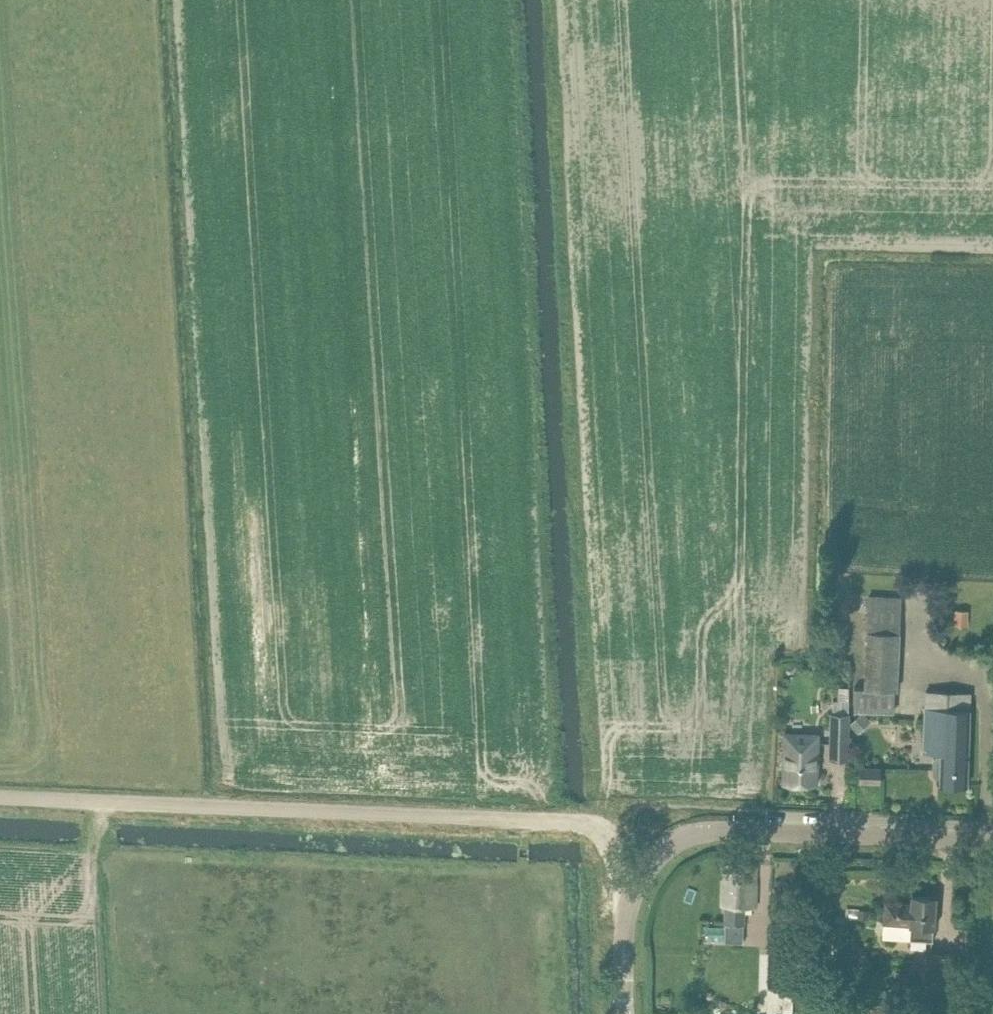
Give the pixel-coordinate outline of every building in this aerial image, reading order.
[(855,687),(854,711),(877,712),(877,719),(892,720),(894,689),(897,689),(901,596),(868,594),(864,688),(855,687)] [(955,610),(954,624),(966,624),(967,610),(955,610)] [(925,689),(924,731),(923,751),(942,752),(941,756),(937,756),(933,759),(933,773),(936,776),(941,776),(940,784),(967,785),(968,765),(970,691),(925,689)] [(832,700),(832,713),(830,757),(847,757),(848,713),(849,700),(832,700)] [(785,733),(784,763),(783,783),(817,783),(818,733),(785,733)] [(880,767),(860,766),(859,781),(880,781),(880,767)] [(725,923),(726,923),(726,940),(742,940),(742,924),(743,906),(755,906),(757,863),(724,861),(722,905),(726,905),(725,923)] [(885,901),(884,921),(883,935),(933,938),(936,896),(912,895),(912,903),(885,901)] [(769,946),(768,987),(783,987),(783,1013),(792,1013),(792,987),(788,987),(789,947),(769,946)]
